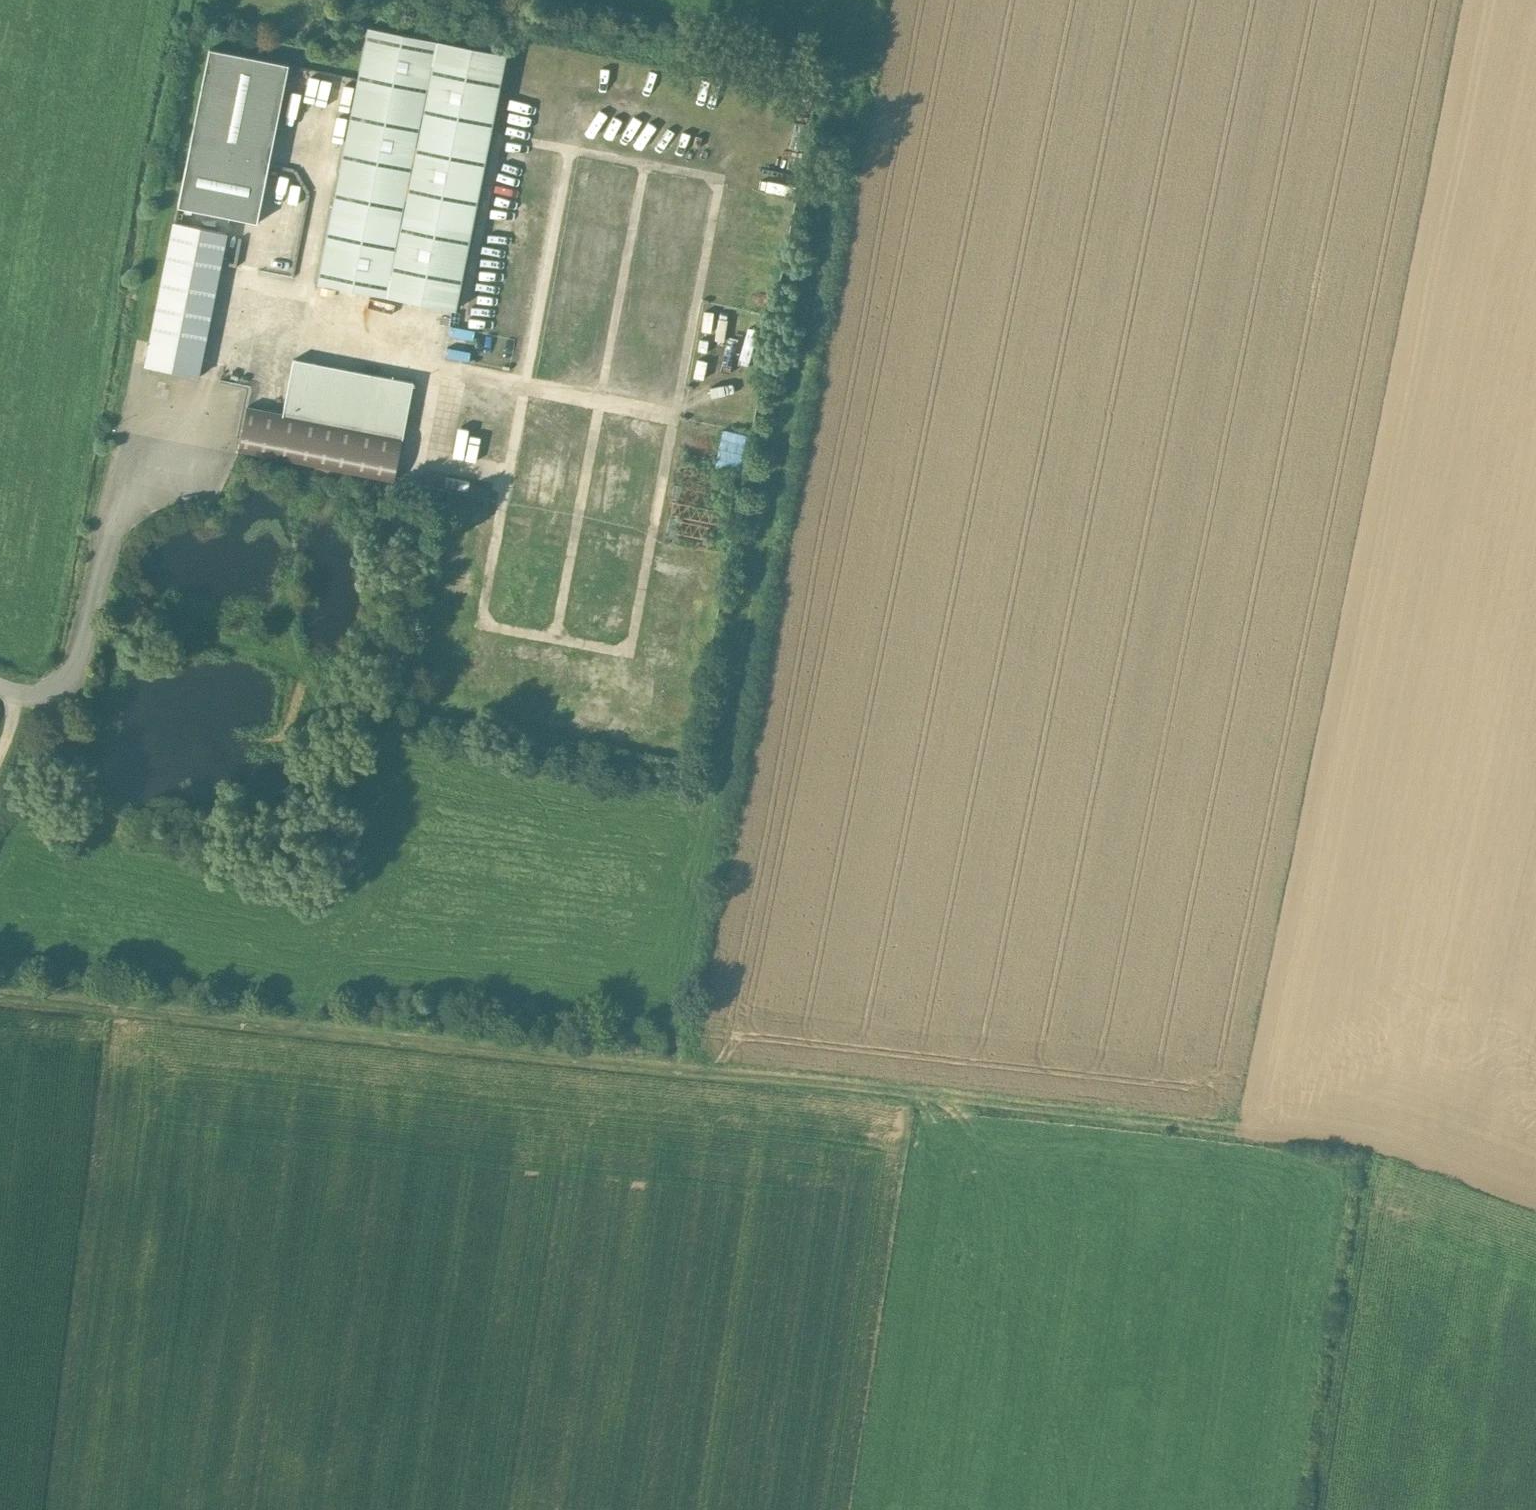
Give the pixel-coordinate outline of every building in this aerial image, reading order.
[(506,54),(369,27),(356,92),(318,281),(454,309),(460,282),(498,90),(506,54)] [(289,65),(210,49),(201,94),(179,205),(257,221),(289,65)] [(226,232),(175,222),(146,365),(198,376),(226,232)] [(460,325),(483,326),(484,315),(461,314),(460,325)] [(283,412),(403,436),(412,382),(294,358),(283,412)] [(426,398),(412,395),(404,435),(418,437),(426,398)] [(283,412),(247,405),(238,449),(394,479),(403,436),(283,412)] [(738,470),(745,431),(722,427),(715,466),(738,470)]
